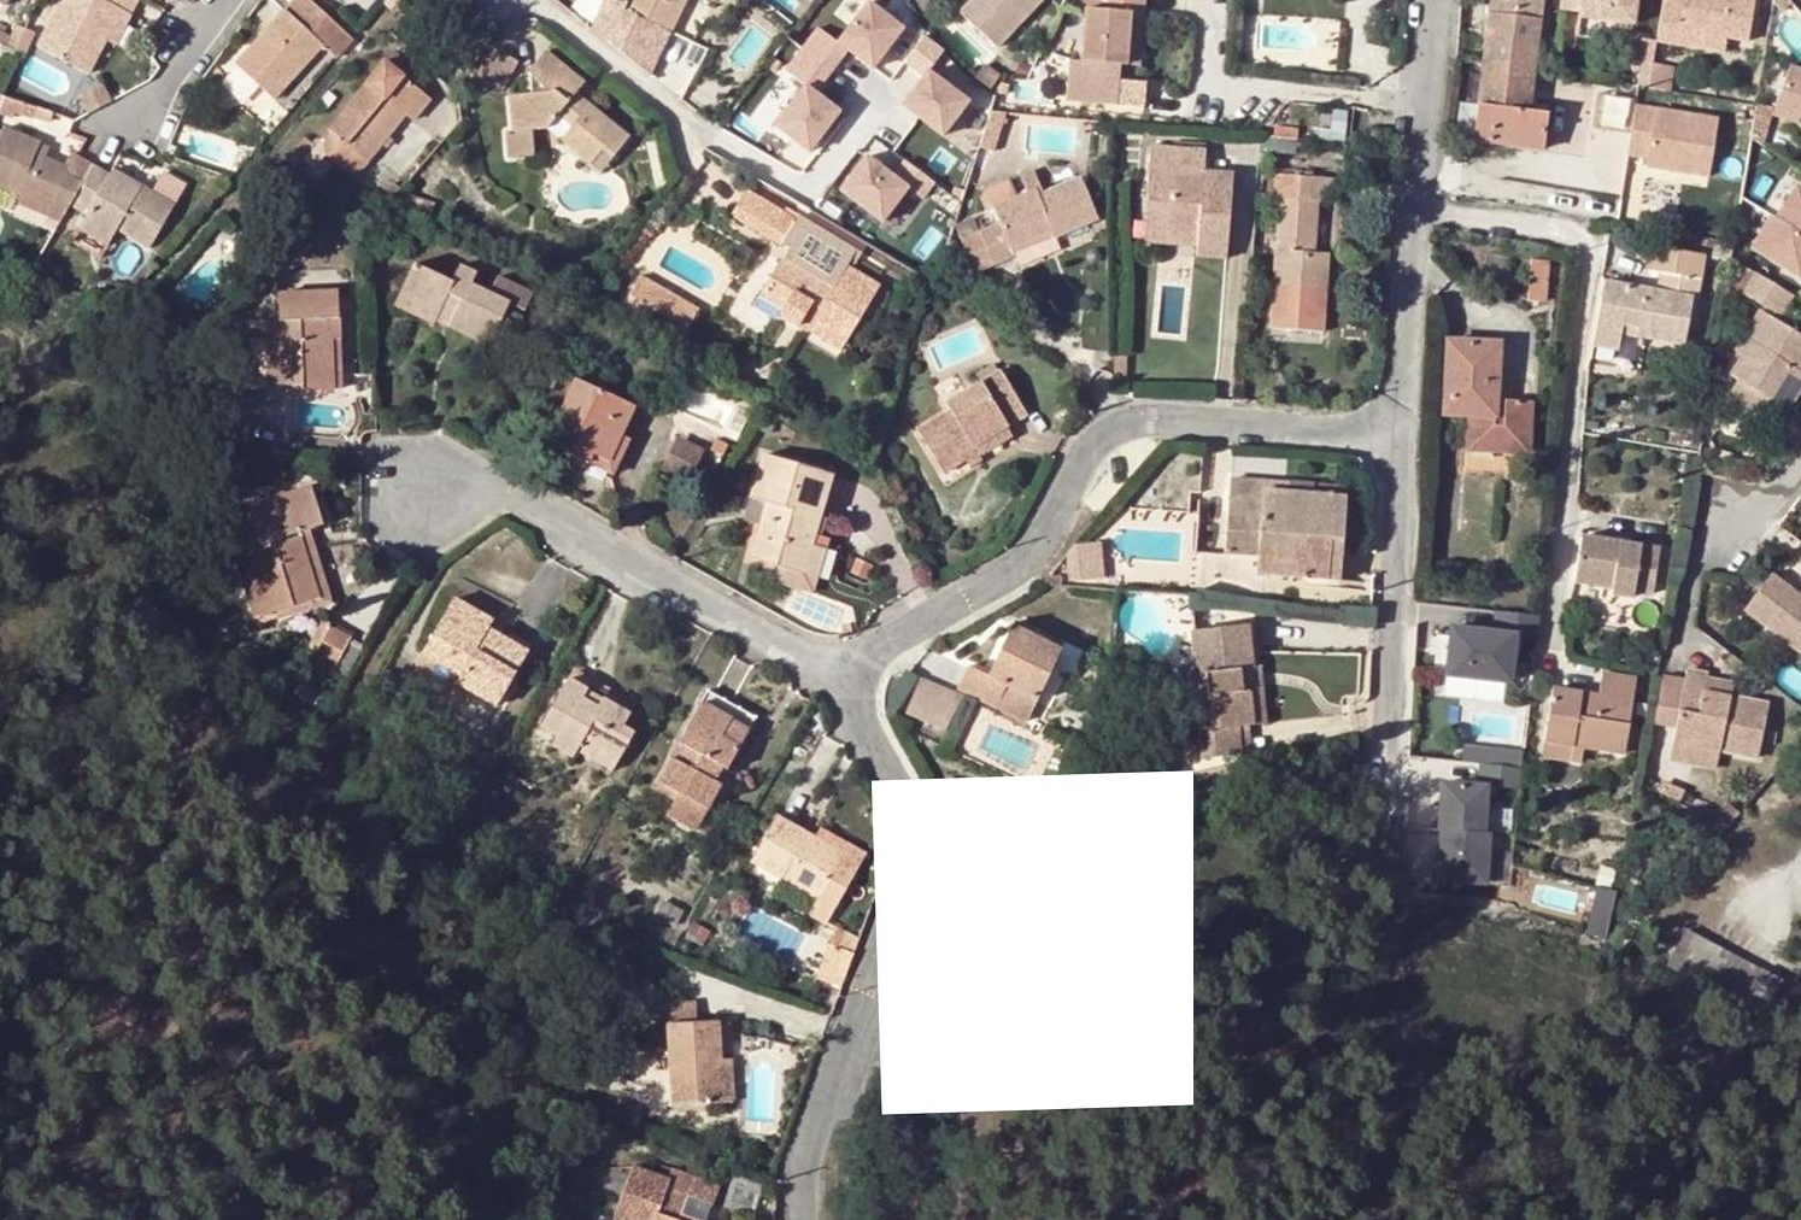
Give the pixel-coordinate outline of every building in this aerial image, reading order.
[(31,50),(81,76),(99,43),(116,12),(124,16),(132,0),(56,0),(31,50)] [(315,52),(328,64),(346,45),(297,0),(294,0),(231,71),(267,104),(315,52)] [(424,16),(404,0),(394,0),(380,17),(406,38),(424,16)] [(614,28),(628,1),(627,0),(604,0),(594,21),(613,31),(614,28)] [(628,1),(614,28),(662,50),(680,13),(686,0),(628,0),(628,1)] [(714,2),(709,0),(686,0),(680,13),(704,23),(714,2)] [(824,89),(854,48),(889,73),(921,28),(882,0),(874,0),(845,41),(820,23),(790,64),(824,89)] [(963,13),(1000,47),(1044,0),(976,0),(963,13)] [(1140,16),(1142,0),(1100,0),(1099,12),(1086,10),(1080,63),(1122,66),(1126,15),(1140,16)] [(1086,10),(1099,12),(1100,0),(1087,0),(1086,10)] [(1483,61),(1532,69),(1542,0),(1491,0),(1483,61)] [(1554,12),(1574,16),(1574,19),(1625,26),(1629,0),(1555,0),(1554,12)] [(1652,42),(1674,46),(1677,32),(1725,41),(1744,44),(1752,0),(1659,0),(1652,42)] [(124,16),(116,12),(99,43),(108,46),(124,16)] [(1140,16),(1126,15),(1122,66),(1136,67),(1140,16)] [(17,26),(8,21),(3,34),(0,32),(0,41),(4,43),(9,46),(17,26)] [(1725,41),(1677,32),(1674,46),(1722,55),(1725,41)] [(4,43),(0,51),(0,54),(9,58),(13,48),(9,46),(4,43)] [(514,66),(490,53),(478,78),(501,90),(514,66)] [(579,110),(571,102),(585,86),(544,53),(526,75),(528,77),(529,96),(506,98),(510,134),(530,132),(548,130),(557,119),(572,130),(561,144),(592,169),(604,154),(614,162),(630,141),(606,122),(603,124),(582,107),(579,110)] [(380,64),(393,72),(402,64),(388,54),(380,64)] [(1530,88),(1531,77),(1532,69),(1483,61),(1471,141),(1540,149),(1545,114),(1527,112),(1530,88)] [(1644,89),(1648,64),(1637,62),(1633,86),(1634,87),(1644,89)] [(1660,65),(1648,63),(1648,64),(1644,89),(1656,91),(1660,65)] [(354,179),(404,118),(423,95),(403,80),(393,73),(393,72),(380,64),(320,139),(324,143),(322,145),(323,154),(354,179)] [(393,72),(393,73),(403,80),(410,71),(402,64),(393,72)] [(952,138),(983,102),(939,65),(908,100),(952,138)] [(1789,66),(1774,108),(1800,117),(1800,70),(1789,66)] [(1544,79),(1531,77),(1530,88),(1543,90),(1544,79)] [(0,79),(0,100),(14,105),(28,110),(35,89),(0,78),(0,79)] [(780,121),(820,151),(852,109),(812,79),(780,121)] [(429,100),(423,95),(404,118),(411,123),(429,100)] [(1629,158),(1715,176),(1727,117),(1641,99),(1629,158)] [(14,105),(0,100),(0,119),(8,122),(10,116),(14,105)] [(27,122),(31,111),(28,110),(14,105),(10,116),(27,122)] [(1800,117),(1774,108),(1772,115),(1798,123),(1800,117)] [(993,154),(1005,115),(1003,115),(990,114),(986,126),(978,150),(993,154)] [(43,205),(39,213),(52,219),(62,203),(86,164),(87,162),(66,154),(62,165),(38,155),(29,152),(33,140),(0,126),(0,188),(24,198),(43,205)] [(1387,143),(1388,132),(1367,129),(1366,140),(1387,143)] [(533,157),(530,132),(510,134),(504,134),(506,160),(533,157)] [(302,137),(291,151),(300,159),(314,146),(302,137)] [(1295,156),(1296,141),(1260,138),(1259,153),(1295,156)] [(42,144),(33,140),(29,152),(38,155),(42,144)] [(314,146),(300,159),(303,162),(315,148),(314,146)] [(1151,147),(1147,197),(1159,198),(1157,236),(1198,239),(1197,249),(1196,260),(1226,262),(1232,175),(1203,172),(1204,152),(1151,147)] [(934,175),(909,157),(900,170),(872,150),(844,189),(896,227),(934,175)] [(602,177),(614,162),(604,154),(592,169),(602,177)] [(78,212),(70,226),(100,244),(109,230),(140,250),(180,188),(157,173),(145,192),(142,190),(132,192),(124,187),(124,179),(107,168),(103,174),(86,164),(62,203),(78,212)] [(979,232),(978,232),(993,265),(1013,257),(1010,249),(1049,232),(1053,240),(1097,222),(1079,180),(1039,195),(1030,173),(1015,179),(1022,195),(993,207),(1001,223),(979,232)] [(1335,205),(1336,182),(1283,178),(1281,202),(1278,202),(1272,289),(1327,293),(1329,257),(1315,256),(1319,204),(1335,205)] [(124,187),(132,192),(142,190),(124,179),(124,187)] [(1760,249),(1800,273),(1800,179),(1760,249)] [(842,346),(877,289),(845,269),(853,255),(745,189),(730,215),(779,245),(779,246),(788,252),(765,290),(785,303),(779,312),(777,316),(796,328),(801,321),(810,327),(842,346)] [(1143,245),(1197,249),(1198,239),(1157,236),(1159,198),(1147,197),(1143,245)] [(22,205),(39,213),(43,205),(24,198),(22,205)] [(631,223),(638,209),(626,203),(620,217),(631,223)] [(993,265),(978,232),(979,232),(973,216),(954,225),(975,272),(993,265)] [(92,256),(100,244),(70,226),(64,237),(92,256)] [(1049,232),(1010,249),(1013,257),(1053,240),(1049,232)] [(1704,256),(1648,246),(1645,268),(1658,271),(1700,278),(1704,256)] [(241,249),(236,261),(248,266),(253,254),(241,249)] [(1531,264),(1527,304),(1543,306),(1546,266),(1531,264)] [(412,266),(399,294),(439,312),(442,304),(456,310),(448,331),(488,349),(508,306),(524,314),(533,295),(497,279),(491,294),(471,285),(477,273),(458,265),(450,284),(412,266)] [(1744,297),(1757,276),(1741,267),(1729,288),(1744,297)] [(1603,281),(1590,346),(1616,351),(1621,326),(1636,329),(1635,337),(1682,345),(1691,298),(1697,299),(1700,278),(1658,271),(1654,291),(1603,281)] [(687,329),(698,310),(639,276),(628,295),(687,329)] [(1744,297),(1780,320),(1793,299),(1757,276),(1744,297)] [(759,300),(779,312),(785,303),(765,290),(759,300)] [(330,391),(328,343),(337,343),(336,292),(277,293),(278,323),(237,324),(240,388),(243,388),(302,386),(302,392),(330,391)] [(394,306),(448,331),(456,310),(442,304),(439,312),(399,294),(394,306)] [(1761,317),(1734,361),(1737,363),(1727,380),(1740,387),(1765,402),(1785,415),(1800,390),(1800,378),(1800,377),(1800,376),(1800,342),(1761,317)] [(838,354),(842,346),(810,327),(806,335),(838,354)] [(1495,407),(1498,341),(1446,337),(1443,415),(1466,416),(1465,450),(1527,453),(1529,404),(1506,401),(1506,407),(1495,407)] [(339,390),(337,343),(328,343),(330,391),(339,390)] [(1613,364),(1616,351),(1590,346),(1587,359),(1613,364)] [(1126,376),(1126,358),(1116,358),(1116,376),(1126,376)] [(949,412),(917,432),(943,473),(964,461),(976,454),(973,449),(1005,429),(1025,416),(999,373),(945,406),(949,412)] [(575,382),(545,446),(589,466),(593,455),(609,462),(620,438),(634,409),(575,382)] [(1757,415),(1765,402),(1740,387),(1732,400),(1757,415)] [(1257,391),(1247,389),(1245,398),(1256,399),(1257,391)] [(973,449),(976,454),(979,459),(1012,438),(1005,429),(973,449)] [(686,484),(703,449),(677,436),(659,471),(686,484)] [(609,462),(593,455),(589,466),(613,478),(630,443),(620,438),(609,462)] [(722,456),(728,444),(715,439),(710,450),(722,456)] [(979,459),(976,454),(964,461),(970,470),(981,463),(979,459)] [(750,498),(766,503),(750,559),(776,567),(803,575),(810,547),(831,477),(762,456),(750,498)] [(1336,581),(1342,498),(1261,494),(1262,484),(1229,482),(1225,553),(1257,555),(1255,575),(1336,581)] [(252,619),(275,611),(318,598),(297,531),(308,528),(321,524),(311,489),(220,516),(252,619)] [(331,604),(308,528),(297,531),(318,598),(275,611),(278,620),(331,604)] [(1650,593),(1656,548),(1580,537),(1573,581),(1611,586),(1610,592),(1631,596),(1632,590),(1650,593)] [(1104,578),(1101,542),(1076,543),(1065,556),(1067,581),(1104,578)] [(824,551),(810,547),(803,575),(816,579),(824,551)] [(866,581),(871,567),(855,561),(850,575),(866,581)] [(816,579),(803,575),(776,567),(771,582),(811,593),(816,579)] [(1774,570),(1746,607),(1800,651),(1800,591),(1774,570)] [(1057,588),(1057,579),(1045,578),(1038,587),(1057,588)] [(492,621),(455,600),(421,656),(460,677),(456,685),(495,708),(527,653),(487,630),(492,621)] [(1446,675),(1510,682),(1515,634),(1535,636),(1537,615),(1496,611),(1494,632),(1450,628),(1446,675)] [(315,653),(328,628),(319,624),(305,648),(315,653)] [(352,635),(331,624),(328,628),(351,639),(352,635)] [(1010,624),(984,673),(968,665),(956,687),(990,705),(1002,684),(1034,700),(1061,650),(1010,624)] [(1199,662),(1201,685),(1181,687),(1188,757),(1237,752),(1235,725),(1244,724),(1248,723),(1246,690),(1232,692),(1231,672),(1250,670),(1250,666),(1245,624),(1189,629),(1191,663),(1199,662)] [(329,678),(331,674),(348,645),(351,639),(328,628),(315,653),(307,667),(329,678)] [(348,645),(331,674),(348,684),(365,654),(348,645)] [(1191,663),(1179,664),(1181,687),(1201,685),(1199,662),(1191,663)] [(1232,692),(1246,690),(1248,723),(1262,722),(1257,666),(1250,666),(1250,670),(1231,672),(1232,692)] [(1768,701),(1729,693),(1703,688),(1705,676),(1706,670),(1686,666),(1672,736),(1720,746),(1757,754),(1768,701)] [(398,692),(405,678),(387,669),(379,682),(398,692)] [(573,760),(577,753),(583,742),(618,761),(633,735),(622,729),(630,716),(618,709),(622,702),(572,673),(540,729),(557,738),(552,749),(573,760)] [(1551,687),(1542,740),(1581,746),(1622,753),(1633,679),(1599,673),(1596,696),(1551,687)] [(1729,693),(1731,681),(1705,676),(1703,688),(1729,693)] [(945,730),(962,696),(919,678),(905,713),(945,730)] [(669,758),(671,760),(653,793),(673,804),(666,818),(693,832),(756,719),(706,691),(669,758)] [(1247,751),(1244,724),(1235,725),(1237,752),(1247,751)] [(1716,766),(1720,746),(1672,736),(1668,755),(1716,766)] [(1579,761),(1581,746),(1542,740),(1540,754),(1579,761)] [(612,772),(618,761),(583,742),(577,753),(612,772)] [(1494,751),(1464,748),(1463,762),(1480,764),(1493,765),(1494,751)] [(1522,753),(1494,751),(1493,765),(1521,768),(1522,753)] [(1441,783),(1436,829),(1438,829),(1481,832),(1485,788),(1518,791),(1521,768),(1493,765),(1480,764),(1477,787),(1441,783)] [(824,926),(865,855),(849,846),(844,855),(815,839),(776,817),(749,865),(815,902),(807,916),(824,926)] [(815,839),(844,855),(849,846),(820,829),(815,839)] [(1438,829),(1433,880),(1480,885),(1486,832),(1481,832),(1438,829)] [(852,955),(858,940),(835,928),(828,946),(852,955)] [(1782,975),(1687,929),(1670,964),(1764,1011),(1782,975)] [(840,989),(851,959),(852,955),(828,946),(815,981),(840,989)] [(1791,989),(1800,991),(1800,970),(1794,969),(1791,989)] [(663,1008),(664,1026),(691,1024),(690,1006),(663,1008)] [(724,1103),(721,1062),(731,1061),(728,1021),(718,1022),(691,1024),(664,1026),(669,1107),(724,1103)] [(731,1061),(721,1062),(724,1103),(733,1102),(731,1061)] [(614,1219),(679,1219),(686,1200),(710,1209),(718,1188),(673,1171),(669,1182),(633,1169),(613,1219),(614,1219)]
